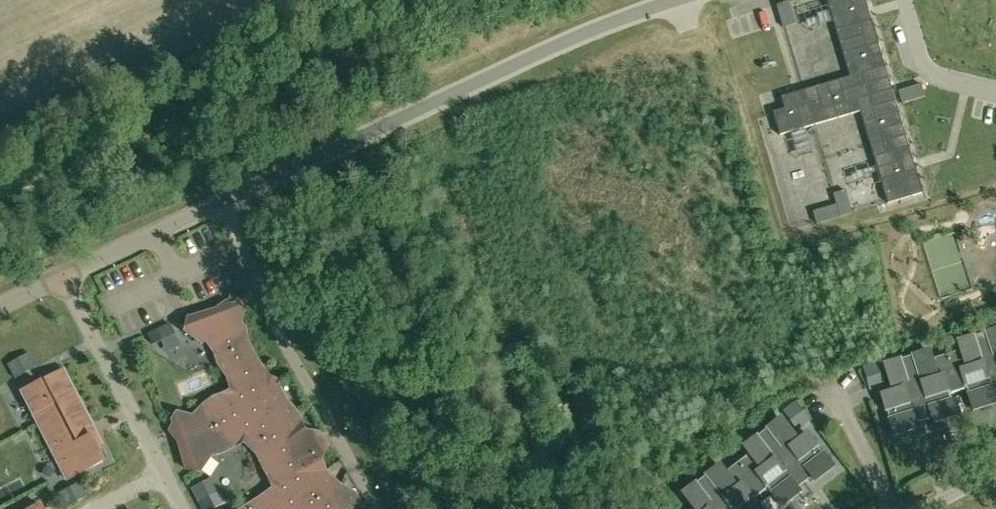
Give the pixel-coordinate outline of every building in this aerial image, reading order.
[(860,111),(887,203),(922,193),(865,0),(854,0),(852,0),(827,0),(849,76),(780,97),(784,108),(772,112),(779,135),(860,111)] [(793,11),(822,4),(821,0),(793,0),(791,1),(793,11)] [(791,12),(788,1),(776,4),(780,16),(791,12)] [(836,205),(848,201),(844,190),(833,193),(836,205)] [(827,220),(824,207),(812,211),(816,223),(827,220)] [(171,419),(169,426),(168,433),(171,440),(174,441),(183,472),(198,477),(210,455),(221,452),(244,441),(257,453),(272,484),(258,500),(241,508),(360,508),(360,506),(356,494),(338,484),(324,471),(320,460),(324,455),(327,447),(324,442),(318,434),(301,426),(296,413),(283,398),(275,381),(268,377),(256,360),(247,341),(244,328),(240,324),(244,309),(237,304),(229,306),(228,310),(222,313),(218,309),(188,318),(184,331),(201,343),(205,341),(214,353),(218,364),(227,377),(231,390),(226,393),(213,398),(203,405),(192,417),(176,413),(171,419)] [(146,333),(152,346),(160,342),(166,353),(179,346),(170,324),(146,333)] [(884,364),(891,386),(894,385),(895,390),(881,394),(894,435),(916,428),(914,423),(932,418),(933,423),(955,416),(948,394),(966,388),(973,410),(995,403),(993,398),(995,397),(995,328),(957,341),(960,350),(931,359),(928,350),(884,364)] [(14,378),(25,372),(18,359),(7,364),(14,378)] [(861,366),(865,378),(881,373),(877,361),(861,366)] [(87,428),(92,425),(63,370),(45,379),(46,382),(42,384),(40,382),(22,391),(67,479),(103,460),(87,428)] [(782,410),(790,420),(802,410),(795,400),(782,410)] [(807,433),(795,442),(791,438),(794,436),(780,417),(743,446),(749,454),(725,472),(719,464),(681,493),(694,508),(761,508),(753,499),(767,488),(781,506),(799,492),(796,488),(811,477),(814,481),(833,467),(807,433)] [(225,504),(211,479),(190,488),(199,508),(215,508),(225,504)] [(79,481),(69,487),(76,501),(87,495),(79,481)]
